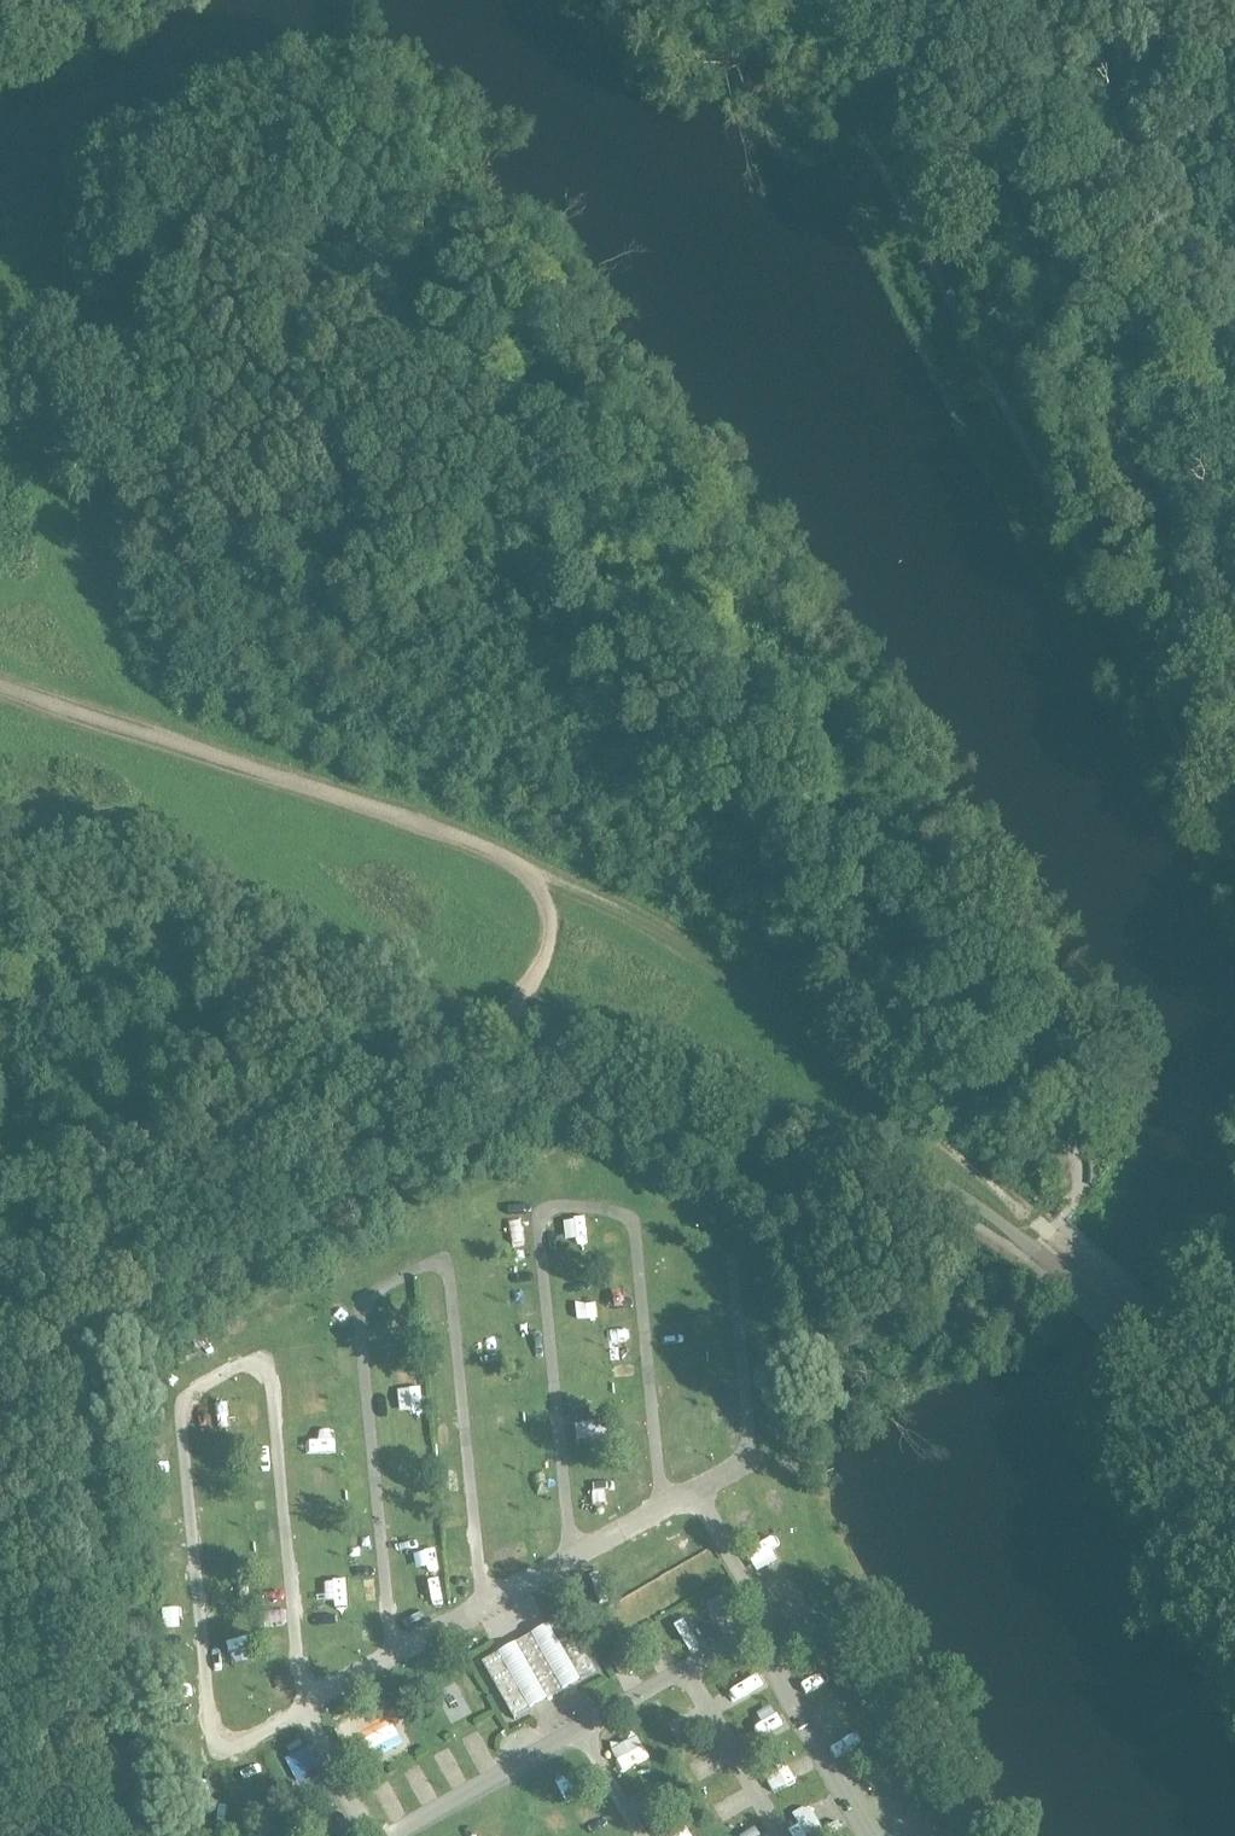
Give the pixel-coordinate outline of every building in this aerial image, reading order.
[(682,1639),(697,1631),(692,1622),(694,1621),(687,1609),(671,1618),(682,1639)] [(546,1698),(547,1699),(563,1690),(562,1688),(579,1679),(580,1680),(596,1671),(565,1615),(548,1625),(549,1625),(532,1635),(532,1634),(515,1644),(516,1644),(499,1654),(499,1653),(482,1662),(514,1718),(530,1708),(529,1707),(546,1698)] [(620,1765),(649,1756),(641,1732),(612,1742),(620,1765)] [(659,1780),(636,1789),(646,1813),(669,1804),(659,1780)] [(670,1835),(695,1835),(687,1820),(667,1831),(670,1835)]
